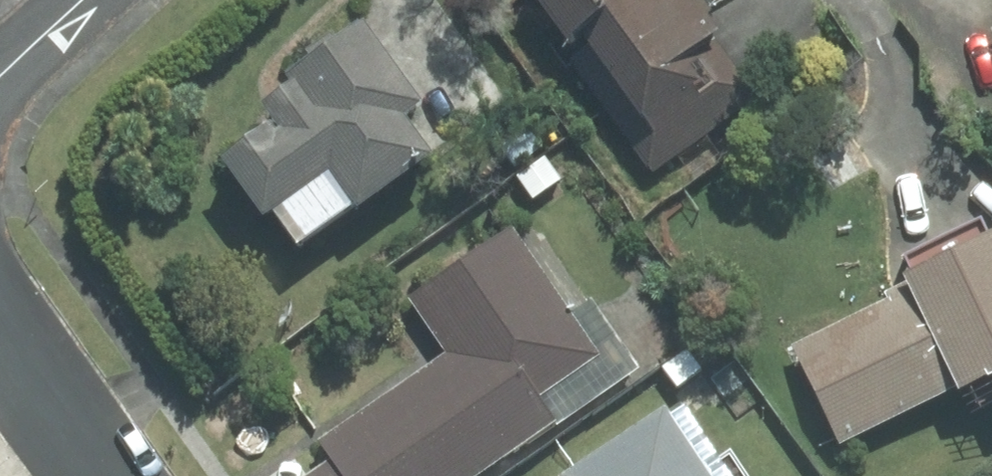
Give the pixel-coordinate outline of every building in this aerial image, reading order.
[(570,63),(583,53),(669,168),(761,99),(722,46),(730,41),(699,0),(523,0),(570,63)] [(423,113),(361,19),(279,91),(318,137),(275,174),(248,144),(221,167),(275,230),(282,224),(303,249),(351,208),(367,227),(441,163),(408,126),(423,113)] [(516,231),(411,302),(448,357),(325,440),(339,461),(317,475),(479,475),(555,425),(536,397),(597,356),(516,231)] [(990,241),(903,281),(911,298),(792,352),(839,455),(991,385),(991,245),(990,241)] [(563,475),(731,475),(683,401),(563,475)]
